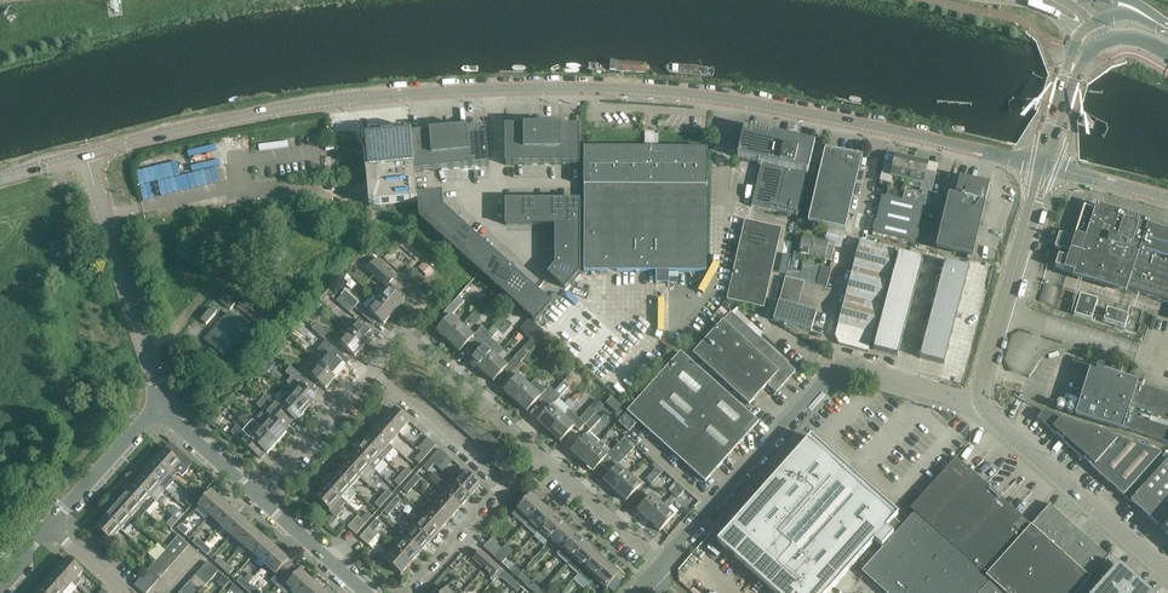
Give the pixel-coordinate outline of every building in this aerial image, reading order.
[(556,123),(580,124),(580,116),(557,115),(556,123)] [(580,126),(506,126),(506,165),(580,165),(580,126)] [(412,134),(415,172),(489,166),(485,127),(412,134)] [(745,127),(740,149),(738,158),(762,163),(752,208),(763,210),(780,135),(745,127)] [(411,128),(363,133),(365,155),(367,183),(369,205),(418,201),(417,195),(415,172),(412,134),(411,128)] [(659,130),(646,131),(646,146),(659,146),(659,130)] [(815,143),(780,135),(763,210),(775,212),(797,217),(807,174),(815,143)] [(862,156),(826,148),(808,223),(845,230),(862,156)] [(585,270),(656,271),(656,284),(669,284),(669,271),(706,271),(706,186),(707,186),(707,149),(584,149),(584,186),(585,186),(585,270)] [(896,156),(896,157),(886,154),(880,182),(892,185),(893,177),(908,181),(912,160),(896,156)] [(929,164),(912,160),(908,181),(922,184),(920,191),(932,194),(936,173),(927,171),(929,164)] [(141,183),(143,197),(184,190),(182,176),(141,183)] [(990,184),(960,177),(956,195),(949,194),(936,249),(972,258),(990,184)] [(905,191),(889,187),(887,197),(903,200),(905,191)] [(923,195),(905,191),(903,200),(921,204),(923,195)] [(551,304),(443,207),(441,193),(417,195),(418,201),(419,219),(535,322),(551,304)] [(903,200),(887,197),(882,195),(873,233),(916,242),(924,205),(921,204),(903,200)] [(580,201),(506,201),(506,225),(555,225),(556,265),(548,274),(565,288),(580,271),(580,201)] [(1147,226),(1149,222),(1118,212),(1116,216),(1095,209),(1085,206),(1075,238),(1060,233),(1055,247),(1057,248),(1071,252),(1065,269),(1065,270),(1167,303),(1167,233),(1147,226)] [(745,221),(728,301),(765,309),(782,229),(745,221)] [(805,255),(812,257),(816,239),(803,237),(801,249),(797,248),(795,258),(804,261),(805,255)] [(829,242),(816,239),(812,257),(830,261),(832,251),(827,250),(829,242)] [(896,249),(861,240),(835,336),(839,343),(869,351),(896,249)] [(419,260),(422,256),(411,246),(407,250),(419,260)] [(919,275),(923,259),(899,253),(894,269),(890,285),(886,301),(882,317),(877,334),(873,350),(898,356),(902,340),(906,324),(911,308),(915,291),(919,275)] [(395,277),(377,261),(369,254),(360,264),(367,270),(388,288),(382,295),(378,292),(375,295),(395,312),(405,301),(403,300),(406,297),(389,283),(395,277)] [(944,364),(970,267),(945,261),(920,358),(944,364)] [(428,277),(434,271),(426,263),(420,269),(428,277)] [(788,269),(785,278),(780,302),(774,321),(811,332),(817,313),(799,308),(803,289),(811,291),(816,289),(816,287),(826,290),(831,270),(822,267),(803,264),(801,273),(788,269)] [(553,302),(565,289),(554,279),(542,292),(553,302)] [(1058,288),(1045,284),(1039,301),(1052,305),(1058,288)] [(395,312),(375,295),(374,296),(378,299),(369,309),(360,302),(346,290),(337,301),(350,313),(355,308),(374,325),(379,319),(385,323),(395,312)] [(224,296),(224,295),(220,301),(230,309),(235,304),(224,296)] [(1092,320),(1093,319),(1098,301),(1081,295),(1074,315),(1092,320)] [(459,296),(443,313),(449,318),(438,331),(449,341),(463,325),(452,315),(464,301),(459,296)] [(1140,300),(1138,308),(1158,311),(1159,303),(1140,300)] [(252,311),(242,302),(238,307),(248,316),(252,311)] [(206,325),(216,314),(211,310),(210,309),(201,320),(202,321),(206,325)] [(1128,316),(1107,310),(1104,321),(1125,328),(1128,316)] [(264,321),(254,312),(249,317),(260,326),(264,321)] [(777,392),(796,371),(732,312),(694,354),(750,404),(768,384),(777,392)] [(210,335),(231,354),(250,332),(229,313),(210,335)] [(360,319),(350,330),(366,345),(376,334),(360,319)] [(326,339),(331,334),(318,322),(313,327),(326,339)] [(463,325),(449,341),(460,351),(472,338),(477,343),(489,331),(483,326),(475,335),(463,325)] [(326,339),(313,327),(308,333),(321,345),(326,339)] [(350,330),(349,331),(346,328),(342,333),(345,336),(340,341),(356,356),(366,345),(350,330)] [(612,345),(618,336),(609,329),(603,338),(612,345)] [(489,331),(477,343),(483,349),(472,361),(483,371),(497,355),(486,345),(494,336),(489,331)] [(497,355),(483,371),(493,381),(505,368),(511,374),(522,361),(530,352),(525,347),(516,356),(508,365),(497,355)] [(200,348),(195,353),(206,363),(211,358),(200,348)] [(331,352),(324,360),(319,355),(316,358),(337,377),(347,366),(331,352)] [(682,352),(646,392),(724,462),(760,422),(682,352)] [(337,377),(316,358),(311,364),(316,368),(311,374),(306,370),(301,375),(315,387),(319,382),(327,388),(337,377)] [(213,360),(208,365),(219,375),(224,370),(213,360)] [(522,361),(511,374),(516,379),(505,391),(516,401),(530,385),(519,375),(528,366),(522,361)] [(1110,361),(1108,365),(1106,372),(1120,376),(1123,365),(1110,361)] [(267,370),(262,365),(257,371),(262,375),(264,373),(268,376),(269,374),(266,371),(267,370)] [(1165,392),(1148,387),(1138,384),(1104,373),(1105,371),(1105,369),(1104,367),(1102,366),(1100,366),(1098,367),(1097,369),(1089,392),(1085,390),(1076,417),(1123,432),(1123,430),(1167,444),(1167,393),(1165,392)] [(315,387),(301,375),(300,374),(300,375),(291,367),(286,373),(291,378),(287,383),(293,388),(288,393),(308,410),(318,398),(311,392),(315,387)] [(427,379),(417,390),(422,395),(433,384),(427,379)] [(544,404),(555,391),(550,386),(546,390),(535,380),(530,385),(516,401),(527,411),(538,399),(544,404)] [(555,391),(544,404),(549,408),(538,421),(549,431),(566,413),(555,403),(570,387),(564,382),(555,391)] [(433,384),(422,395),(428,400),(438,389),(433,384)] [(438,389),(428,400),(433,405),(443,393),(438,389)] [(724,462),(646,392),(628,412),(706,482),(724,462)] [(308,410),(288,393),(279,403),(276,401),(276,402),(267,394),(263,399),(286,419),(290,414),(298,421),(308,410)] [(443,393),(433,405),(439,410),(449,399),(443,393)] [(234,394),(229,400),(233,403),(238,398),(234,394)] [(286,419),(263,399),(257,405),(264,412),(255,422),(279,442),(289,431),(281,424),(286,419)] [(449,399),(439,410),(444,415),(454,403),(449,399)] [(454,403),(444,415),(450,420),(460,408),(454,403)] [(591,407),(579,420),(586,425),(597,413),(591,407)] [(460,408),(450,420),(455,424),(465,413),(460,408)] [(411,423),(395,409),(385,420),(400,434),(411,423)] [(215,416),(220,421),(224,416),(219,411),(215,416)] [(1062,418),(1044,412),(1038,419),(1051,431),(1069,447),(1087,427),(1062,418)] [(465,413),(455,424),(460,429),(471,418),(465,413)] [(566,413),(549,431),(561,442),(575,426),(564,416),(566,413)] [(597,413),(586,425),(591,430),(603,418),(597,413)] [(629,432),(637,424),(627,414),(619,423),(629,432)] [(471,418),(460,429),(466,434),(476,423),(471,418)] [(400,434),(385,420),(375,431),(390,445),(400,434)] [(279,442),(255,422),(255,423),(253,421),(244,431),(238,426),(232,433),(259,457),(265,451),(268,454),(279,442)] [(476,423),(466,434),(471,439),(482,428),(476,423)] [(1124,440),(1087,427),(1069,447),(1096,471),(1123,441),(1124,440)] [(482,428),(471,439),(477,444),(487,432),(482,428)] [(394,449),(390,445),(375,431),(365,442),(385,460),(394,449)] [(487,432),(477,444),(482,449),(493,438),(487,432)] [(572,451),(583,461),(601,442),(601,441),(591,433),(589,433),(586,436),(586,435),(572,451)] [(601,442),(583,461),(593,471),(601,463),(607,468),(631,441),(625,436),(613,449),(608,455),(602,450),(605,446),(601,442)] [(716,543),(773,592),(830,592),(876,541),(880,544),(900,521),(896,518),(899,515),(811,436),(716,543)] [(436,445),(428,438),(418,449),(422,452),(426,456),(436,445)] [(493,438),(482,449),(488,454),(498,442),(493,438)] [(631,441),(607,468),(612,473),(604,481),(615,491),(630,475),(619,465),(624,459),(636,446),(631,441)] [(1162,453),(1123,441),(1096,471),(1124,496),(1162,453)] [(385,460),(365,442),(355,453),(371,467),(380,456),(384,460),(385,460)] [(498,442),(488,454),(493,459),(503,447),(498,442)] [(517,460),(503,447),(493,459),(498,463),(494,467),(504,475),(517,460)] [(172,454),(165,448),(155,460),(174,476),(178,472),(183,477),(188,471),(187,470),(193,463),(176,448),(172,454)] [(430,459),(435,464),(438,467),(448,457),(440,449),(430,459)] [(426,456),(422,452),(415,459),(419,463),(426,456)] [(371,467),(355,453),(345,464),(366,483),(376,472),(371,467)] [(430,459),(423,467),(428,472),(435,464),(430,459)] [(862,572),(886,592),(1077,592),(1109,557),(1050,505),(1031,526),(956,459),(911,508),(916,512),(904,525),(900,521),(880,544),(879,545),(883,549),(862,572)] [(174,476),(155,460),(145,471),(160,484),(167,490),(177,479),(174,476)] [(1131,502),(1159,527),(1167,516),(1167,461),(1131,502)] [(366,483),(345,464),(335,475),(351,489),(360,478),(366,483)] [(652,484),(662,473),(664,471),(658,466),(657,468),(647,479),(652,484)] [(401,475),(406,479),(413,472),(408,467),(401,475)] [(160,484),(145,471),(135,482),(156,501),(157,501),(165,492),(165,490),(159,485),(160,484)] [(466,472),(456,484),(471,497),(481,485),(466,472)] [(433,473),(430,478),(439,483),(442,478),(433,473)] [(351,489),(335,475),(326,486),(341,500),(351,489)] [(395,482),(399,486),(406,479),(401,475),(395,482)] [(410,482),(415,486),(421,479),(416,475),(410,482)] [(630,475),(615,491),(626,501),(641,485),(630,475)] [(156,501),(135,482),(125,493),(140,506),(149,496),(154,501),(156,501)] [(410,482),(403,489),(408,494),(415,486),(410,482)] [(680,486),(676,482),(669,490),(673,494),(680,486)] [(456,484),(446,495),(461,508),(471,497),(456,484)] [(341,500),(326,486),(316,498),(338,518),(343,511),(341,509),(346,504),(341,500)] [(680,486),(673,494),(678,498),(685,490),(680,486)] [(199,488),(194,494),(199,499),(204,492),(199,488)] [(222,500),(211,490),(198,504),(209,514),(222,500)] [(382,497),(387,501),(393,494),(388,490),(382,497)] [(140,506),(125,493),(124,495),(123,494),(116,501),(117,503),(116,504),(137,523),(146,512),(140,506)] [(184,500),(187,502),(191,507),(199,499),(194,494),(192,496),(190,494),(184,500)] [(531,494),(513,513),(524,523),(542,504),(531,494)] [(446,495),(436,506),(451,519),(461,508),(446,495)] [(638,511),(649,521),(663,505),(652,495),(638,511)] [(375,504),(380,508),(387,501),(382,497),(375,504)] [(390,504),(395,508),(401,501),(396,497),(390,504)] [(233,510),(222,500),(209,514),(220,524),(233,510)] [(663,505),(649,521),(660,531),(674,515),(668,510),(672,505),(667,501),(663,505)] [(428,509),(431,512),(427,517),(441,530),(451,519),(436,506),(433,503),(428,509)] [(137,523),(116,504),(114,506),(113,505),(106,512),(107,514),(106,515),(120,528),(129,518),(136,524),(137,523)] [(390,504),(383,512),(388,516),(395,508),(390,504)] [(534,534),(540,528),(553,514),(542,504),(524,523),(523,524),(534,534)] [(179,521),(185,514),(180,510),(174,516),(179,521)] [(245,520),(233,510),(220,524),(231,534),(245,520)] [(441,530),(427,517),(422,512),(412,523),(432,541),(434,541),(436,541),(438,539),(438,537),(438,535),(437,534),(441,530)] [(366,524),(373,517),(368,513),(362,520),(366,524)] [(564,524),(553,514),(540,528),(551,538),(564,524)] [(120,528),(106,515),(95,527),(114,543),(119,538),(115,534),(120,528)] [(179,521),(174,516),(167,524),(172,528),(179,521)] [(366,524),(362,520),(358,517),(348,527),(357,535),(366,524)] [(256,529),(245,520),(231,534),(242,544),(256,529)] [(370,527),(375,532),(382,524),(377,520),(370,527)] [(432,541),(412,523),(406,530),(411,534),(407,539),(422,552),(432,541)] [(178,529),(185,535),(189,530),(182,524),(178,529)] [(575,534),(564,524),(551,538),(562,548),(575,534)] [(360,538),(369,545),(378,535),(375,532),(370,527),(360,538)] [(267,539),(256,529),(242,544),(254,554),(267,539)] [(586,544),(575,534),(562,548),(573,558),(586,544)] [(178,535),(178,536),(171,543),(182,553),(190,545),(178,535)] [(422,552),(407,539),(403,536),(393,547),(412,563),(422,552)] [(199,548),(203,543),(197,537),(193,542),(199,548)] [(278,549),(267,539),(254,554),(265,564),(278,549)] [(494,557),(502,548),(491,539),(484,547),(494,557)] [(171,543),(168,546),(166,549),(177,559),(182,553),(171,543)] [(199,548),(207,555),(212,551),(203,543),(199,548)] [(578,574),(597,553),(586,544),(573,558),(567,564),(578,574)] [(412,563),(393,547),(389,552),(392,555),(387,561),(402,574),(412,563)] [(494,557),(502,564),(506,559),(500,553),(503,549),(502,548),(494,557)] [(166,549),(159,556),(170,567),(177,559),(166,549)] [(289,559),(278,549),(265,564),(276,574),(270,580),(277,586),(293,567),(287,562),(289,559)] [(481,551),(473,560),(483,569),(491,560),(481,551)] [(589,584),(595,578),(608,563),(597,553),(578,574),(589,584)] [(170,567),(159,556),(154,562),(165,572),(170,567)] [(221,568),(226,563),(219,557),(215,562),(221,568)] [(68,558),(58,569),(72,583),(76,586),(81,581),(77,577),(83,571),(68,558)] [(491,560),(483,569),(493,578),(497,574),(498,575),(502,570),(491,560)] [(219,571),(208,561),(200,569),(211,579),(219,571)] [(165,572),(154,562),(147,570),(158,580),(165,572)] [(221,568),(229,575),(234,570),(226,563),(221,568)] [(619,574),(608,563),(595,578),(607,588),(619,574)] [(515,566),(510,571),(517,577),(521,572),(515,566)] [(298,572),(293,567),(277,586),(276,587),(283,592),(289,592),(292,589),(297,592),(299,592),(311,580),(300,569),(298,572)] [(1120,567),(1097,592),(1149,592),(1120,567)] [(58,569),(48,580),(62,592),(63,592),(72,583),(58,569)] [(211,579),(200,569),(195,575),(206,585),(211,579)] [(158,580),(147,570),(142,576),(153,586),(158,580)] [(529,579),(521,572),(517,577),(525,584),(528,586),(532,582),(529,579)] [(254,577),(250,573),(245,579),(249,583),(254,577)] [(514,580),(507,574),(503,579),(509,585),(514,580)] [(206,585),(195,575),(190,580),(201,590),(206,585)] [(142,576),(133,585),(143,592),(146,592),(153,586),(142,576)] [(241,577),(237,582),(243,587),(248,583),(241,577)] [(222,590),(228,583),(223,579),(217,585),(222,590)] [(48,580),(38,591),(40,592),(62,592),(48,580)] [(190,580),(185,586),(193,592),(199,592),(201,590),(190,580)] [(311,580),(299,592),(319,592),(322,589),(311,580)] [(514,580),(509,585),(517,592),(521,587),(514,580)] [(447,587),(442,592),(462,592),(463,592),(452,582),(447,587)] [(536,585),(532,582),(528,586),(531,590),(535,592),(541,592),(543,591),(536,585)] [(248,583),(243,587),(249,592),(259,592),(248,583)]
